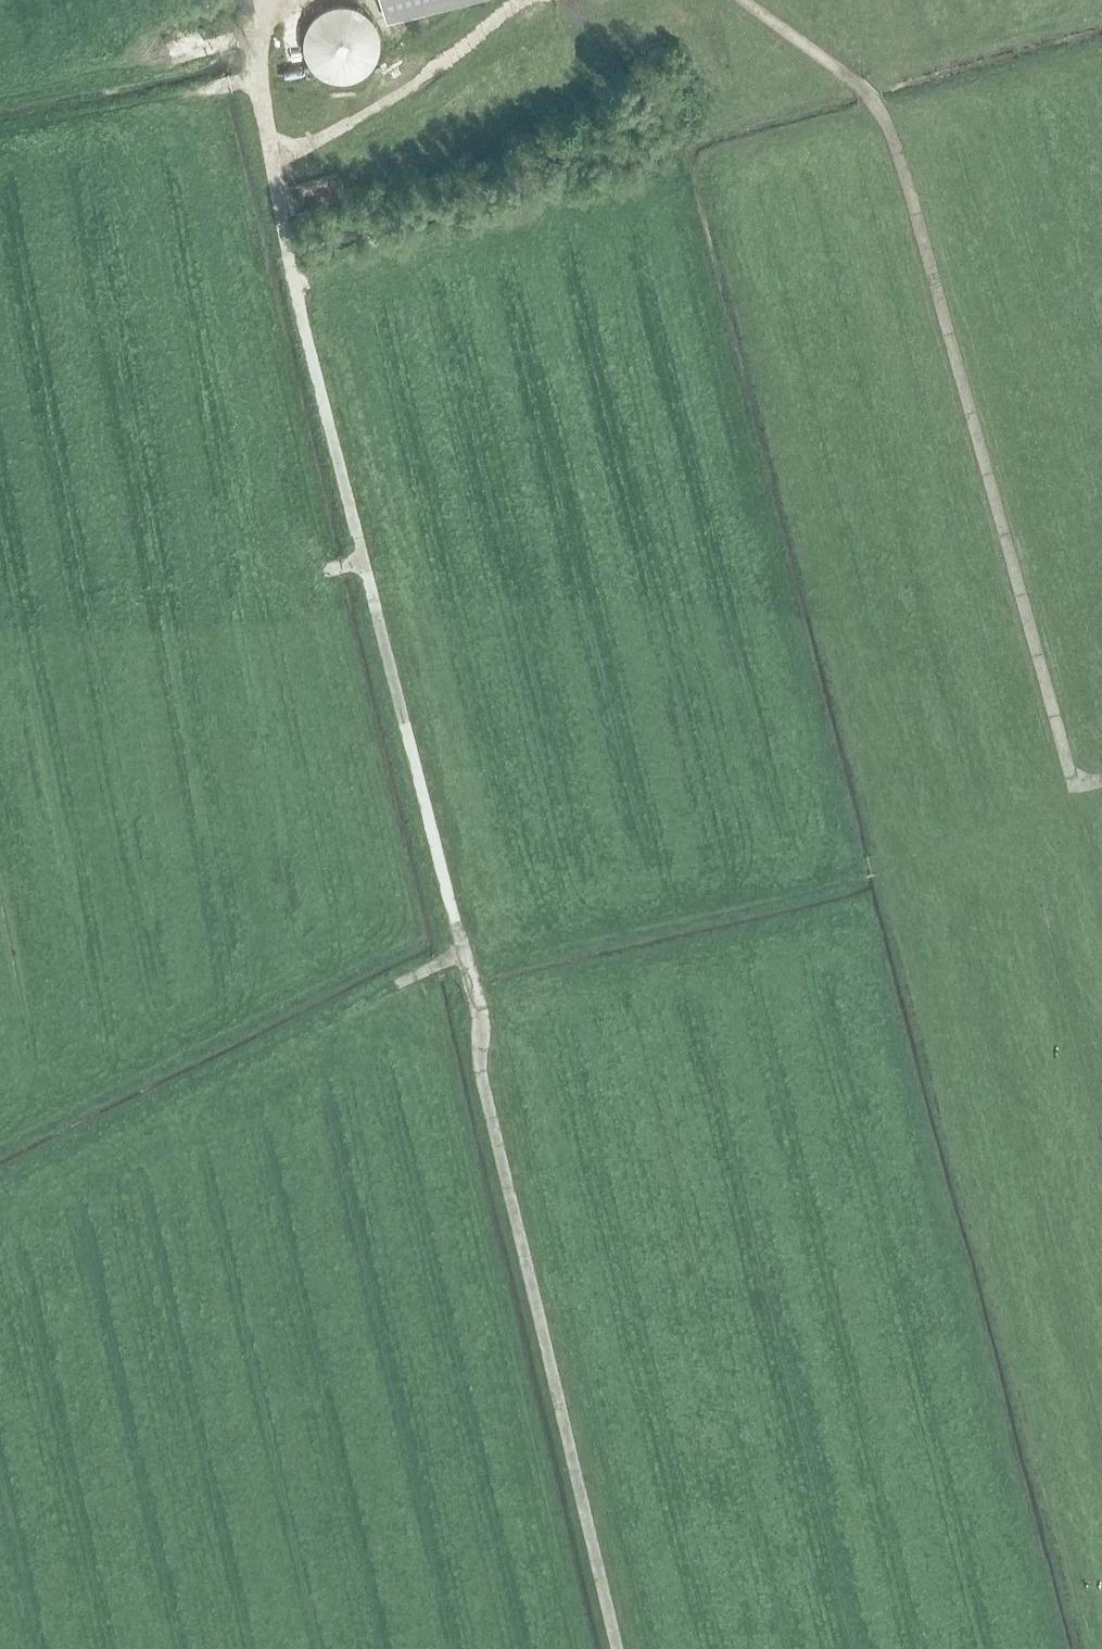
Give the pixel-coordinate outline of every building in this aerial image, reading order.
[(388,17),(454,0),(383,0),(388,17)] [(303,44),(305,55),(309,65),(317,73),(326,79),(336,82),(347,82),(358,79),(367,73),(374,65),(379,55),(380,44),(379,33),(374,23),(367,15),(358,9),(347,6),(336,6),(326,9),(317,15),(309,23),(305,33),(303,44)] [(299,210),(346,201),(341,174),(294,182),(299,210)]
